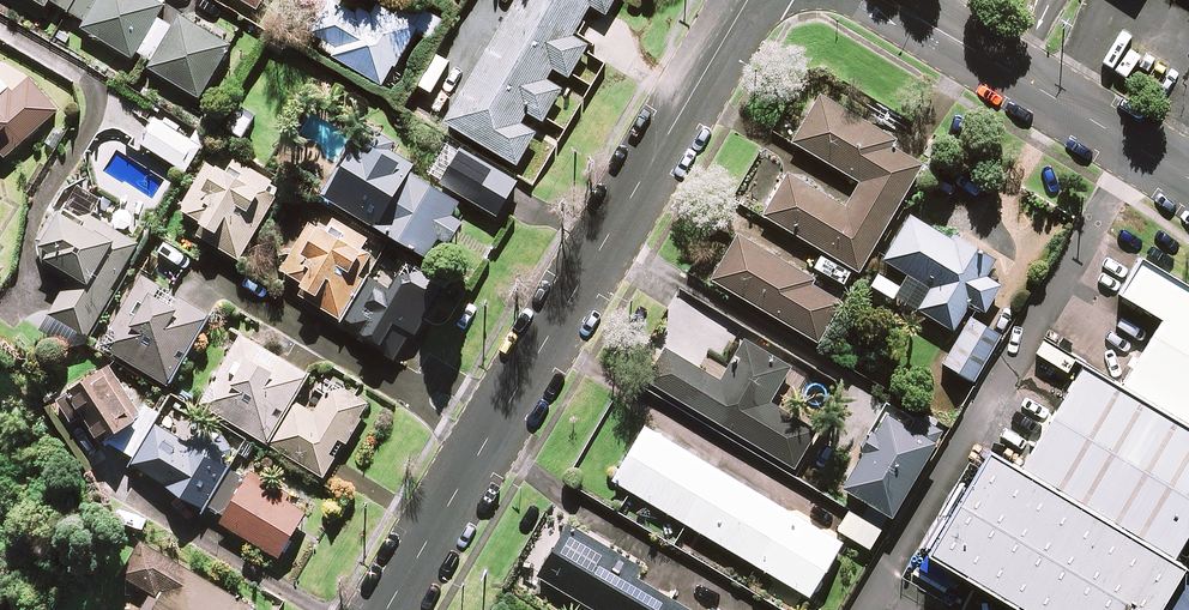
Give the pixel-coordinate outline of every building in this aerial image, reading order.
[(43,7),(48,0),(84,22),(80,28),(132,60),(136,54),(147,60),(143,66),(197,99),(229,47),(179,17),(172,29),(154,18),(161,6),(153,2),(154,0),(31,0),(43,7)] [(256,9),(261,0),(240,0),(256,9)] [(328,58),(380,87),(391,68),(393,69),(414,32),(428,41),(440,20),(404,0),(395,17),(365,0),(331,0),(311,36),(321,41),(317,47),(330,55),(328,58)] [(443,122),(515,165),(535,132),(518,122),(525,111),(541,121),(561,89),(544,79),(551,68),(567,78),(587,45),(571,36),(589,5),(604,15),(613,0),(517,0),(443,122)] [(2,160),(56,111),(25,80),(12,93),(0,77),(0,158),(2,160)] [(891,137),(819,94),(791,142),(859,182),(844,208),(787,174),(762,215),(857,272),(921,165),(887,145),(891,137)] [(256,120),(237,106),(225,122),(244,136),(256,120)] [(200,147),(157,121),(141,146),(185,173),(200,147)] [(372,127),(364,140),(357,136),(322,196),(426,256),(437,236),(449,243),(469,207),(407,172),(410,167),(414,161),(389,147),(394,139),(372,127)] [(513,182),(460,151),(444,178),(497,209),(513,182)] [(280,188),(233,161),(225,174),(206,163),(178,210),(201,223),(194,235),(237,260),(280,188)] [(86,229),(55,212),(32,253),(70,275),(48,315),(86,337),(137,245),(91,219),(86,229)] [(950,239),(909,215),(883,260),(930,288),(917,309),(952,330),(968,303),(984,312),(1000,285),(985,276),(994,259),(952,234),(950,239)] [(342,320),(368,276),(383,249),(333,219),(327,229),(310,220),(280,271),(303,285),(298,295),(342,320)] [(810,278),(737,234),(710,279),(818,342),(841,303),(807,283),(810,278)] [(1188,425),(1188,279),(1136,249),(1114,287),(1155,310),(1114,383),(1188,425)] [(423,319),(437,327),(439,328),(441,327),(443,327),(445,326),(446,325),(448,323),(449,322),(450,320),(451,318),(451,316),(451,314),(451,312),(451,310),(450,309),(449,307),(435,299),(444,283),(392,253),(376,281),(368,276),(342,320),(380,342),(375,350),(393,360),(410,331),(415,334),(423,319)] [(208,317),(140,277),(100,345),(168,385),(208,317)] [(999,333),(968,315),(942,362),(973,379),(999,333)] [(267,443),(293,400),(308,375),(240,335),(200,403),(267,443)] [(790,366),(744,339),(720,380),(669,349),(649,382),(793,468),(816,430),(769,402),(790,366)] [(1074,361),(1015,466),(1161,547),(1188,497),(1188,425),(1114,383),(1074,361)] [(139,411),(129,395),(106,363),(53,399),(71,425),(82,418),(93,434),(130,458),(158,414),(144,404),(139,411)] [(267,443),(322,476),(341,443),(345,445),(369,405),(332,383),(314,413),(293,400),(267,443)] [(941,428),(889,399),(840,484),(892,514),(941,428)] [(131,465),(206,508),(230,467),(239,451),(204,431),(196,446),(156,422),(131,465)] [(840,542),(643,426),(612,480),(809,596),(840,542)] [(1015,466),(982,447),(922,554),(1022,609),(1179,609),(1188,593),(1188,563),(1161,547),(1015,466)] [(230,467),(206,508),(221,517),(219,522),(278,556),(305,510),(230,467)] [(880,529),(849,510),(838,530),(869,548),(880,529)] [(635,577),(641,567),(568,524),(537,575),(596,609),(691,609),(635,577)] [(157,551),(137,584),(158,596),(150,609),(252,609),(253,608),(157,551)]
